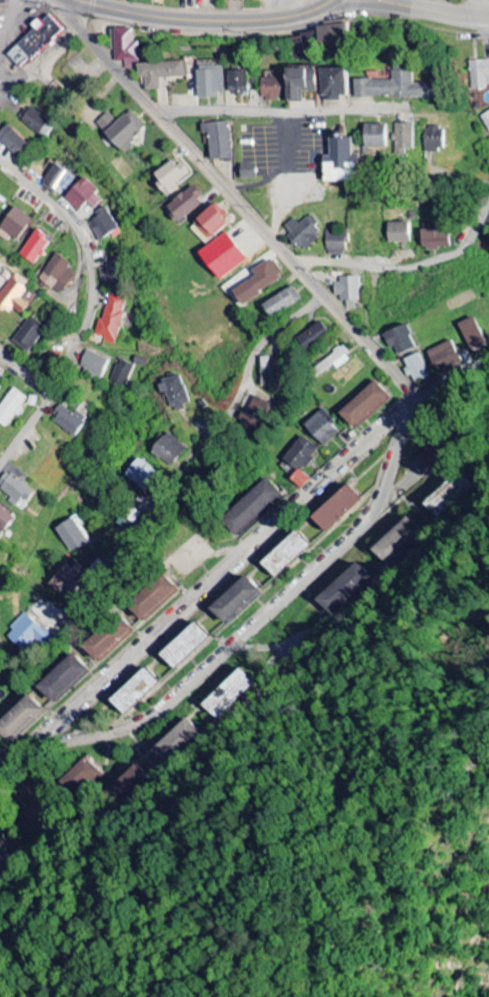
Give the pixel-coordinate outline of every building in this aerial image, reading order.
[(11,54),(54,13),(68,28),(35,59),(33,57),(23,66),(11,54)] [(321,27),(322,56),(347,55),(346,26),(321,27)] [(135,29),(116,29),(115,61),(127,62),(126,70),(139,70),(140,43),(135,43),(135,29)] [(488,88),(488,60),(471,61),(471,88),(488,88)] [(138,63),(139,77),(145,77),(146,90),(160,90),(160,78),(186,77),(186,62),(138,63)] [(198,96),(225,96),(226,66),(198,66),(198,96)] [(317,68),(286,68),(286,102),(304,102),(304,91),(316,91),(317,68)] [(346,68),(321,68),(322,98),(346,98),(346,68)] [(229,71),(229,94),(249,94),(249,71),(229,71)] [(355,97),(435,97),(435,84),(413,84),(413,71),(393,71),(393,79),(355,79),(355,97)] [(282,78),(262,78),(262,100),(282,99),(282,78)] [(21,120),(45,140),(56,127),(32,107),(21,120)] [(147,126),(131,109),(118,121),(109,112),(97,124),(125,154),(134,146),(130,141),(147,126)] [(203,123),(203,134),(209,134),(210,160),(232,159),(230,122),(203,123)] [(414,123),(394,123),(395,155),(406,155),(406,149),(414,149),(414,123)] [(19,158),(31,145),(8,124),(0,134),(0,140),(19,158)] [(387,124),(364,124),(363,147),(387,148),(387,124)] [(427,127),(426,151),(444,151),(445,128),(427,127)] [(323,182),(355,181),(354,156),(351,156),(351,137),(329,138),(329,156),(322,156),(323,182)] [(174,185),(188,176),(176,159),(154,174),(158,181),(156,183),(167,199),(178,191),(174,185)] [(256,163),(241,164),(241,179),(257,179),(256,163)] [(43,184),(62,197),(76,177),(56,164),(43,184)] [(103,201),(96,194),(100,191),(87,177),(65,197),(79,212),(89,202),(95,209),(103,201)] [(168,207),(179,221),(206,199),(195,185),(168,207)] [(194,222),(211,240),(233,219),(216,201),(194,222)] [(33,218),(14,206),(0,228),(0,237),(7,241),(10,236),(18,241),(33,218)] [(99,240),(120,230),(109,206),(96,212),(99,218),(91,222),(99,240)] [(300,224),(294,218),(284,226),(291,234),(289,236),(304,252),(319,238),(313,232),(321,225),(311,214),(300,224)] [(387,244),(409,243),(408,222),(386,223),(387,244)] [(327,255),(345,255),(345,229),(327,229),(327,255)] [(449,229),(420,230),(421,249),(449,248),(449,229)] [(53,242),(38,230),(20,254),(35,266),(53,242)] [(220,281),(248,258),(226,231),(198,254),(220,281)] [(72,264),(59,254),(40,278),(60,295),(76,275),(68,269),(72,264)] [(233,292),(242,305),(284,276),(272,258),(252,272),(255,276),(233,292)] [(99,268),(104,285),(120,280),(115,263),(99,268)] [(23,315),(29,306),(21,300),(32,285),(15,273),(0,294),(0,307),(10,315),(15,309),(23,315)] [(361,302),(361,278),(334,279),(334,299),(347,299),(347,310),(356,310),(356,302),(361,302)] [(264,304),(273,318),(302,300),(293,286),(264,304)] [(129,299),(110,293),(98,335),(106,337),(104,342),(116,345),(129,299)] [(47,327),(32,316),(13,342),(28,352),(47,327)] [(470,351),(486,345),(475,317),(460,323),(470,351)] [(331,334),(321,321),(296,341),(307,354),(331,334)] [(417,348),(407,324),(384,334),(391,350),(396,347),(400,355),(417,348)] [(438,375),(463,363),(452,340),(427,352),(438,375)] [(344,346),(314,370),(319,377),(335,365),(339,370),(353,358),(344,346)] [(103,379),(111,359),(87,349),(79,369),(103,379)] [(410,376),(413,375),(417,384),(431,378),(420,353),(404,360),(410,376)] [(134,364),(119,360),(113,382),(129,386),(134,364)] [(264,369),(263,383),(279,384),(279,369),(264,369)] [(160,380),(163,393),(169,392),(172,409),(189,406),(183,375),(160,380)] [(356,431),(391,398),(374,380),(339,414),(356,431)] [(30,397),(13,387),(0,410),(0,423),(8,428),(15,414),(19,416),(30,397)] [(259,432),(265,420),(259,417),(265,403),(255,399),(248,414),(244,412),(239,423),(259,432)] [(90,419),(79,410),(75,414),(63,405),(52,419),(75,437),(90,419)] [(325,447),(342,431),(322,410),(305,426),(325,447)] [(188,448),(169,432),(153,450),(172,467),(188,448)] [(304,489),(310,478),(303,473),(319,448),(301,436),(284,462),(297,470),(290,480),(304,489)] [(431,471),(446,458),(433,444),(418,457),(431,471)] [(149,492),(161,472),(140,459),(128,478),(149,492)] [(23,509),(36,493),(7,471),(0,480),(0,491),(23,509)] [(221,521),(238,538),(283,496),(267,478),(221,521)] [(481,485),(469,479),(462,492),(475,498),(481,485)] [(326,532),(359,500),(345,484),(311,517),(326,532)] [(15,517),(0,506),(0,529),(3,532),(15,517)] [(73,554),(91,542),(75,517),(56,529),(73,554)] [(374,549),(386,562),(420,531),(409,519),(374,549)] [(276,579),(309,545),(293,530),(260,564),(276,579)] [(78,564),(73,569),(68,564),(48,585),(63,599),(87,572),(78,564)] [(314,600),(326,615),(372,581),(359,565),(314,600)] [(127,606),(144,624),(179,591),(161,573),(127,606)] [(210,609),(229,628),(262,593),(243,574),(210,609)] [(6,634),(26,653),(37,641),(44,648),(54,638),(27,613),(6,634)] [(102,665),(134,630),(116,614),(84,648),(102,665)] [(209,639),(193,622),(158,654),(174,671),(209,639)] [(39,687),(55,704),(90,671),(74,654),(39,687)] [(108,700),(123,717),(158,684),(143,667),(108,700)] [(203,704),(219,721),(258,683),(243,667),(203,704)] [(47,713),(31,696),(0,725),(0,730),(13,745),(47,713)] [(99,768),(89,757),(67,777),(77,788),(99,768)]
